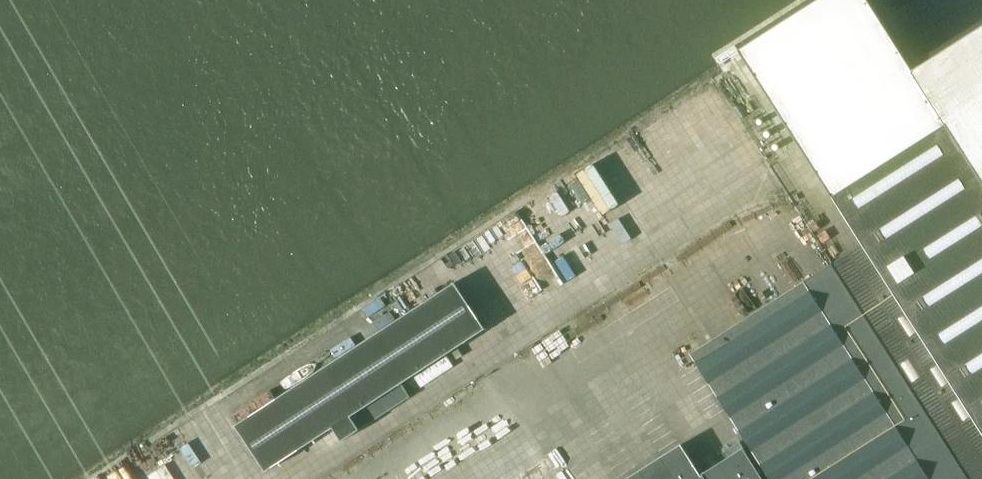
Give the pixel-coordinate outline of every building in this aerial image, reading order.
[(739,40),(869,239),(981,416),(981,38),(917,79),(866,0),(800,0),(739,40)] [(869,239),(691,353),(752,449),(771,478),(981,478),(981,416),(869,239)] [(235,425),(266,471),(333,428),(342,441),(410,396),(402,383),(486,328),(455,282),(235,425)] [(743,448),(701,475),(681,444),(627,478),(763,478),(743,448)]
